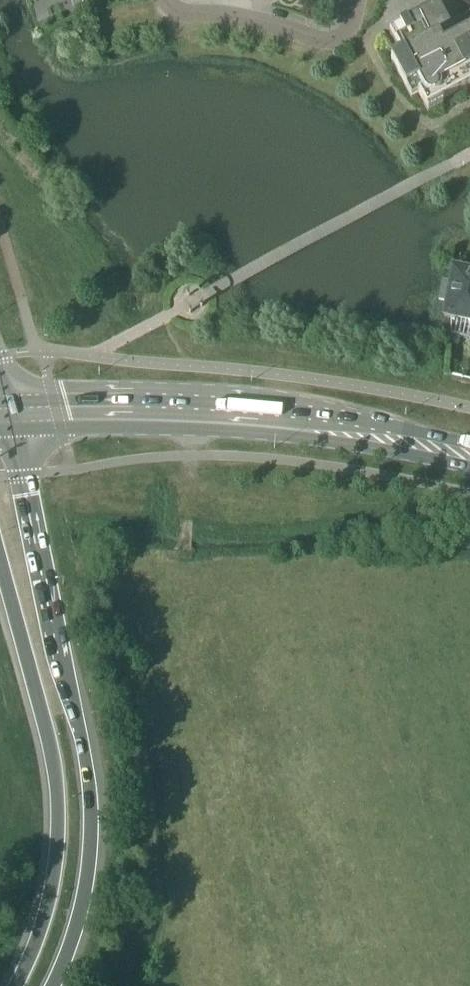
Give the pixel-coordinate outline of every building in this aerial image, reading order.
[(467,47),(469,45),(469,12),(469,13),(467,16),(465,20),(466,23),(451,31),(437,3),(388,29),(402,54),(390,60),(410,99),(417,95),(427,113),(442,104),(441,102),(469,86),(469,52),(467,47)] [(441,281),(437,301),(445,303),(443,317),(469,322),(469,272),(451,268),(449,283),(441,281)]
